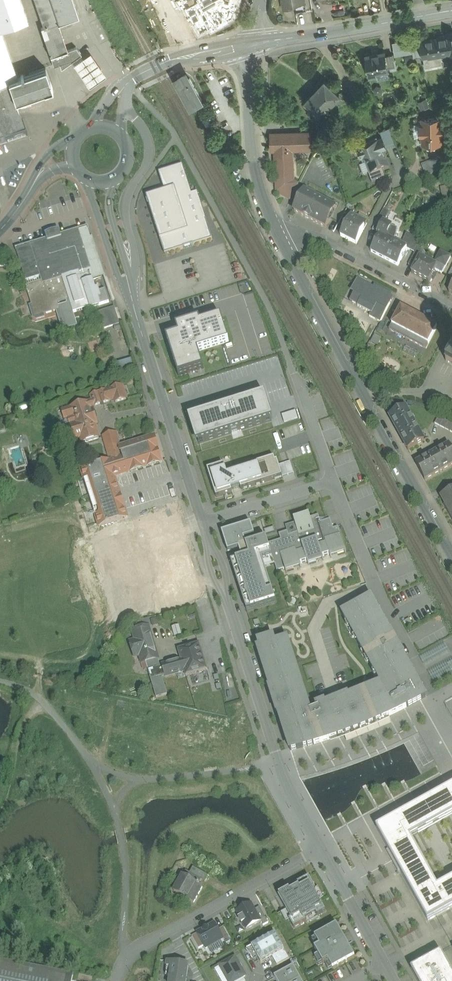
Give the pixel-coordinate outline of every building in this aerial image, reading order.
[(0,28),(27,19),(20,0),(0,0),(0,28)] [(44,25),(57,21),(58,21),(78,14),(74,0),(35,0),(44,25)] [(199,23),(232,7),(234,0),(187,0),(199,23)] [(284,9),(295,7),(295,4),(305,2),(305,0),(282,0),(284,9)] [(44,25),(41,26),(54,64),(59,62),(61,68),(81,53),(76,46),(67,49),(58,21),(57,21),(44,25)] [(0,28),(0,82),(8,79),(17,76),(0,28)] [(421,41),(422,50),(423,55),(423,56),(426,56),(426,57),(424,58),(425,66),(443,63),(441,55),(439,55),(439,53),(450,51),(451,53),(451,33),(437,36),(437,37),(421,41)] [(421,41),(414,42),(416,51),(422,50),(421,41)] [(422,50),(416,51),(414,42),(403,44),(413,52),(414,57),(423,55),(422,50)] [(90,51),(73,63),(89,86),(106,75),(90,51)] [(385,51),(366,55),(370,79),(371,78),(370,74),(376,73),(376,72),(388,69),(389,75),(390,74),(388,67),(386,55),(385,51)] [(393,54),(386,55),(388,67),(395,65),(393,54)] [(17,76),(8,79),(15,99),(30,94),(32,100),(39,98),(37,92),(52,87),(45,67),(17,76)] [(188,79),(186,75),(177,79),(191,106),(202,100),(190,78),(188,79)] [(0,82),(0,146),(27,137),(15,99),(8,79),(0,82)] [(339,94),(324,80),(305,100),(320,114),(327,107),(339,94)] [(339,94),(327,107),(333,113),(345,100),(339,94)] [(441,125),(441,119),(423,119),(423,125),(421,125),(421,134),(423,133),(423,139),(428,139),(428,147),(435,147),(435,142),(441,142),(441,134),(442,134),(442,125),(441,125)] [(390,127),(380,130),(383,137),(392,133),(390,127)] [(311,132),(271,133),(271,150),(275,150),(276,193),(290,200),(298,185),(293,182),(292,149),(311,149),(311,132)] [(377,136),(367,139),(368,142),(358,146),(368,174),(370,173),(371,175),(382,171),(388,168),(381,148),(386,146),(382,137),(378,138),(377,136)] [(442,171),(437,159),(433,161),(437,173),(442,171)] [(144,199),(148,210),(151,219),(163,257),(210,242),(195,195),(190,196),(186,185),(180,167),(156,175),(162,193),(144,199)] [(382,171),(371,175),(370,173),(368,174),(371,182),(385,177),(382,171)] [(335,208),(304,191),(294,211),(325,227),(335,208)] [(379,217),(372,230),(378,233),(383,223),(383,224),(386,216),(381,214),(379,217)] [(366,224),(351,216),(341,235),(356,243),(366,224)] [(383,224),(383,223),(378,233),(379,236),(371,251),(384,258),(393,241),(395,237),(397,229),(383,224)] [(88,227),(61,236),(62,239),(60,239),(58,235),(49,238),(50,242),(48,243),(47,240),(16,250),(17,253),(18,253),(24,273),(23,274),(25,280),(26,279),(27,281),(41,277),(44,284),(63,278),(70,301),(69,301),(73,314),(109,302),(105,289),(97,292),(93,280),(81,284),(80,279),(102,272),(92,239),(90,240),(87,232),(89,231),(88,227)] [(407,234),(401,245),(407,248),(409,249),(415,238),(407,234)] [(415,238),(409,249),(415,252),(421,241),(415,238)] [(393,241),(384,258),(398,265),(407,248),(401,245),(393,241)] [(414,254),(409,265),(414,267),(420,257),(414,254)] [(437,266),(420,257),(414,267),(412,272),(429,281),(437,266)] [(44,284),(28,289),(32,301),(33,300),(35,306),(34,307),(33,307),(34,308),(34,309),(35,312),(35,313),(35,314),(36,314),(36,315),(38,316),(39,315),(39,316),(40,315),(42,314),(43,315),(43,314),(43,313),(57,308),(56,303),(68,299),(69,301),(70,301),(63,278),(44,284)] [(393,297),(357,278),(354,285),(355,285),(353,289),(355,290),(350,300),(358,305),(357,305),(371,312),(369,316),(380,321),(390,303),(393,297)] [(214,294),(238,294),(238,285),(221,285),(221,289),(214,289),(214,294)] [(153,309),(155,319),(171,315),(168,305),(153,309)] [(437,326),(401,307),(392,324),(428,343),(437,326)] [(114,308),(99,313),(104,329),(119,324),(114,308)] [(173,336),(166,338),(178,377),(204,369),(198,351),(229,342),(221,317),(201,323),(200,319),(176,327),(179,334),(173,336)] [(428,343),(392,324),(389,329),(425,348),(428,343)] [(121,368),(135,365),(134,360),(120,362),(121,368)] [(122,387),(91,396),(93,401),(88,403),(91,410),(93,410),(92,407),(95,406),(110,401),(115,399),(116,403),(126,399),(122,387)] [(272,420),(264,395),(189,419),(197,444),(272,420)] [(88,403),(62,411),(65,420),(69,418),(74,436),(82,434),(83,437),(98,433),(93,419),(96,419),(93,410),(91,410),(88,403)] [(424,442),(405,407),(389,416),(408,450),(424,442)] [(440,414),(435,424),(451,433),(451,420),(440,414)] [(116,434),(104,437),(107,449),(119,446),(116,434)] [(154,437),(120,447),(123,458),(124,458),(124,459),(117,460),(121,471),(156,460),(153,451),(158,450),(159,450),(154,437)] [(416,464),(425,480),(451,465),(451,450),(449,445),(416,464)] [(111,462),(117,460),(124,459),(124,458),(123,458),(120,447),(119,446),(107,449),(111,462)] [(106,464),(124,520),(128,519),(115,478),(162,463),(158,450),(153,451),(156,460),(121,471),(117,460),(111,462),(106,464)] [(224,465),(207,470),(216,498),(232,493),(231,490),(240,487),(241,490),(282,477),(279,467),(277,461),(275,461),(274,458),(226,473),(224,465)] [(106,464),(106,463),(81,471),(99,528),(124,520),(106,464)] [(441,497),(451,517),(451,491),(441,497)] [(173,507),(103,529),(131,616),(200,594),(173,507)] [(270,555),(275,574),(281,572),(282,576),(346,554),(337,527),(333,528),(330,518),(321,520),(319,513),(311,516),(309,511),(289,517),(290,522),(281,524),(283,531),(276,533),(278,539),(266,543),(270,555)] [(221,531),(227,549),(245,543),(244,541),(243,540),(254,536),(249,522),(221,531)] [(245,543),(248,552),(229,558),(245,609),(275,599),(261,557),(270,555),(266,543),(263,535),(244,541),(245,543)] [(81,594),(69,597),(71,604),(83,601),(81,594)] [(257,648),(291,748),(308,745),(335,736),(356,729),(381,719),(403,707),(421,696),(371,599),(343,615),(382,684),(349,698),(348,696),(325,704),(325,703),(317,705),(318,710),(311,713),(286,640),(275,644),(273,638),(259,643),(260,647),(257,648)] [(149,628),(138,632),(140,641),(132,643),(137,658),(140,657),(142,664),(146,663),(158,659),(149,628)] [(444,654),(449,668),(451,666),(451,654),(447,642),(427,650),(429,656),(434,654),(436,658),(444,654)] [(199,644),(179,650),(182,660),(185,672),(186,676),(207,670),(199,644)] [(158,659),(146,663),(148,670),(160,667),(158,659)] [(182,660),(160,667),(148,670),(151,681),(185,672),(182,660)] [(306,666),(308,673),(318,670),(316,663),(306,666)] [(428,921),(451,907),(451,879),(438,887),(410,838),(451,815),(451,786),(377,828),(428,921)] [(190,873),(199,878),(205,882),(208,875),(193,867),(190,873)] [(186,871),(183,877),(175,892),(188,899),(196,884),(199,878),(190,873),(186,871)] [(317,916),(325,912),(314,891),(316,890),(309,877),(297,884),(299,888),(291,892),(290,891),(279,897),(291,919),(289,920),(294,929),(307,922),(306,920),(316,914),(317,916)] [(196,884),(188,899),(194,903),(202,888),(196,884)] [(251,904),(237,912),(240,918),(239,919),(242,924),(243,924),(246,930),(261,922),(254,910),(251,904)] [(260,907),(254,910),(261,922),(263,926),(269,923),(260,907)] [(215,924),(197,934),(204,946),(205,949),(223,939),(218,930),(215,924)] [(337,926),(315,938),(320,947),(315,950),(323,965),(328,962),(333,971),(355,959),(337,926)] [(223,927),(218,930),(223,939),(226,944),(231,941),(223,927)] [(197,934),(192,937),(199,949),(204,946),(197,934)] [(275,934),(252,947),(261,964),(272,958),(284,951),(275,934)] [(289,959),(284,951),(272,958),(277,966),(289,959)] [(441,953),(411,969),(418,980),(451,980),(451,972),(441,953)] [(220,967),(228,980),(238,980),(243,978),(245,977),(235,959),(220,967)] [(72,975),(62,973),(0,960),(0,980),(71,980),(72,975)] [(168,962),(166,976),(171,977),(170,980),(186,980),(189,966),(168,962)] [(275,978),(276,980),(299,980),(301,980),(294,967),(275,978)]
